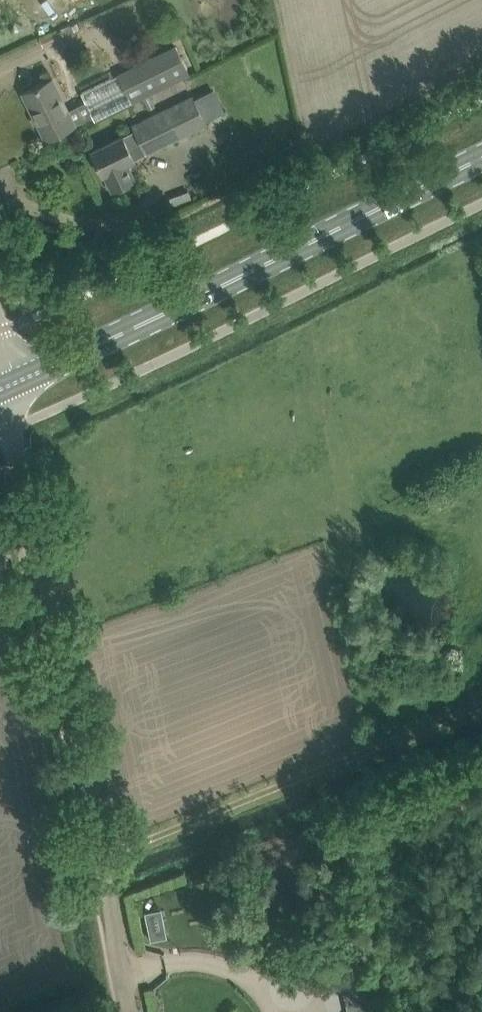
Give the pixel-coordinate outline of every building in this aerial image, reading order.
[(40,38),(43,46),(65,37),(61,29),(40,38)] [(86,100),(67,110),(52,79),(23,93),(46,140),(75,126),(74,125),(94,115),(96,119),(190,73),(176,46),(83,93),(86,100)] [(122,136),(109,142),(91,151),(102,175),(103,175),(111,191),(117,188),(119,192),(131,186),(129,182),(135,179),(127,163),(134,160),(129,149),(140,144),(145,154),(207,124),(193,95),(131,126),(134,130),(122,136)] [(161,908),(144,911),(150,940),(167,936),(161,908)] [(341,963),(324,966),(329,988),(346,985),(341,963)]
